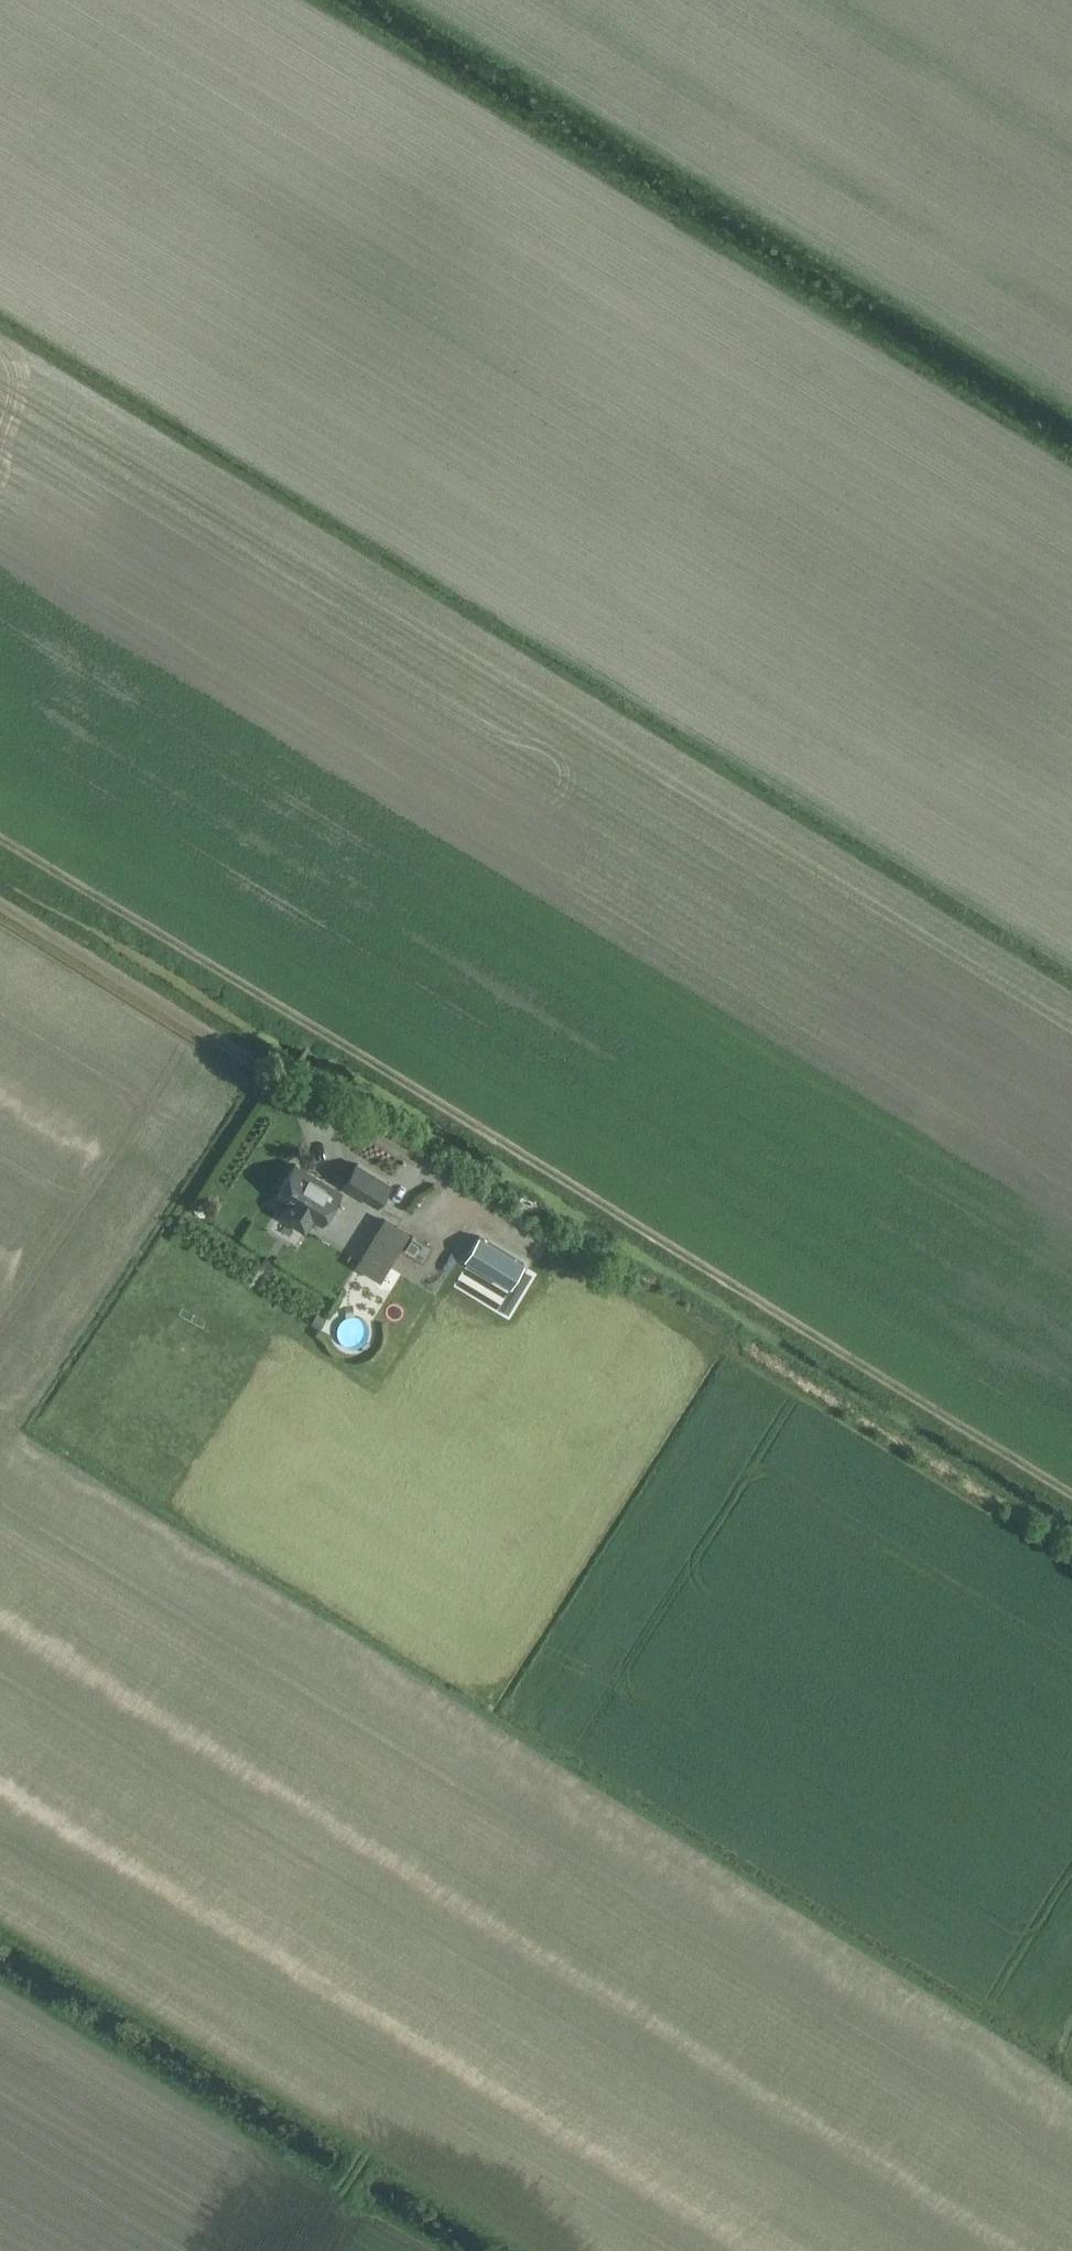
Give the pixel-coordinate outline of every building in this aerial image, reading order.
[(323,1222),(343,1189),(295,1161),(280,1186),(288,1191),(274,1213),(305,1232),(314,1217),(323,1222)] [(390,1182),(356,1161),(343,1183),(377,1204),(390,1182)] [(379,1280),(409,1231),(384,1216),(354,1264),(379,1280)] [(480,1235),(465,1259),(510,1287),(525,1263),(480,1235)] [(457,1327),(481,1337),(485,1327),(478,1324),(486,1304),(470,1297),(457,1327)] [(325,1318),(316,1313),(310,1323),(319,1328),(325,1318)]
